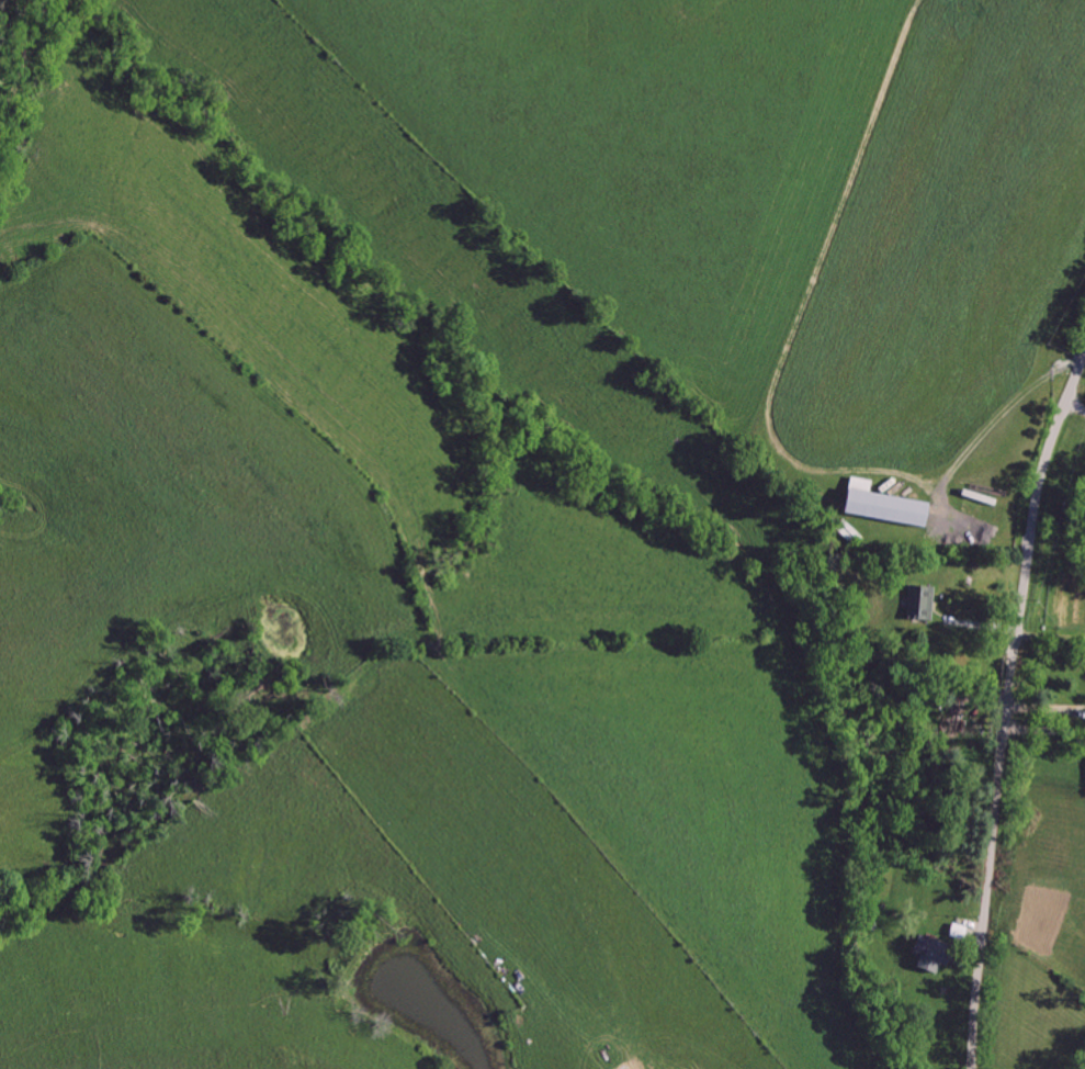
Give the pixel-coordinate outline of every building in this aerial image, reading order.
[(924,503),(843,489),(839,513),(920,527),(924,503)] [(931,621),(932,587),(907,587),(907,621),(931,621)] [(914,968),(936,975),(945,944),(916,936),(911,954),(918,956),(914,968)]
